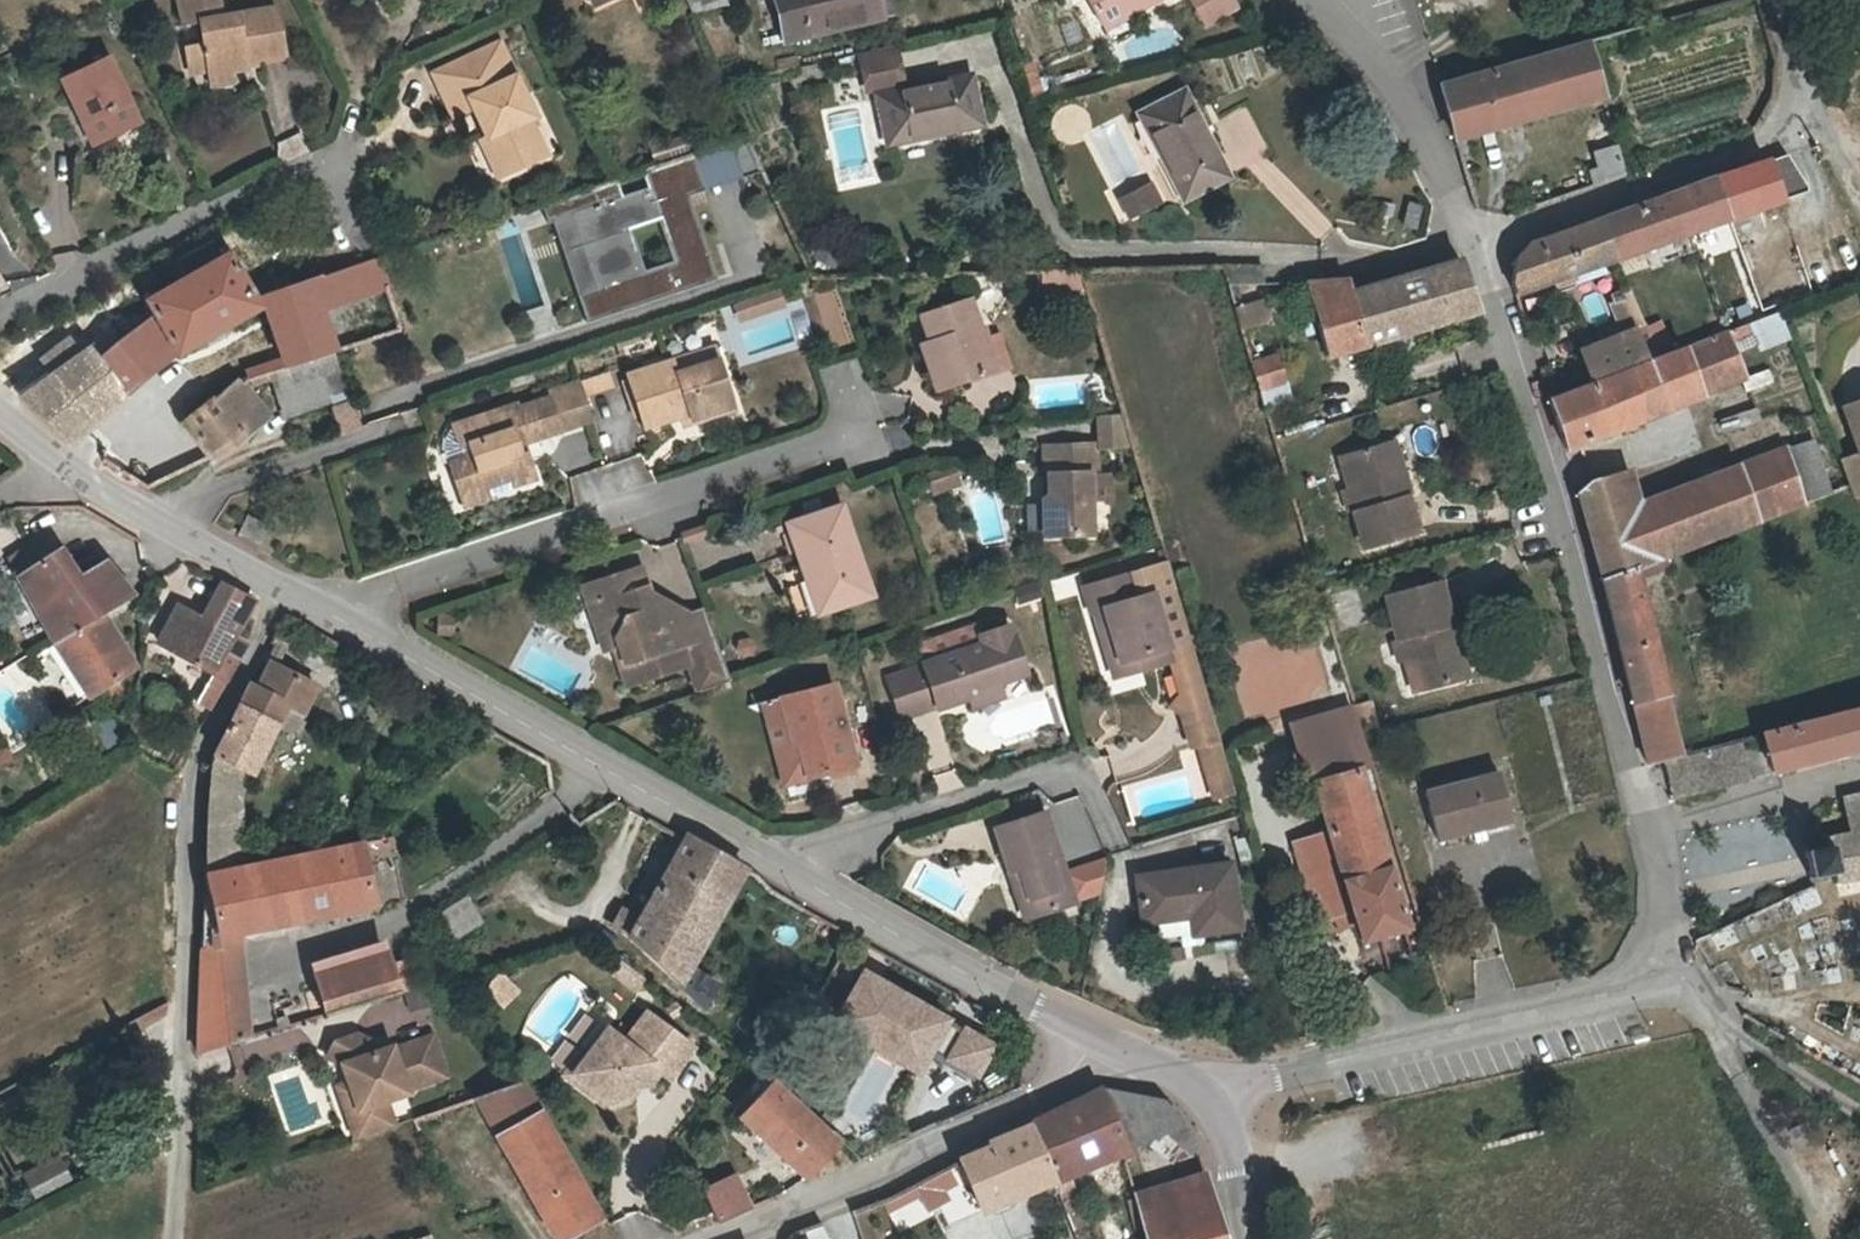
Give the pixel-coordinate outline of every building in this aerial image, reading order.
[(208,74),(230,72),(246,69),(245,61),(284,56),(277,9),(224,16),(221,0),(177,0),(181,23),(199,21),(202,41),(184,44),(186,65),(206,62),(208,74)] [(696,20),(727,12),(724,0),(688,0),(696,20)] [(781,43),(884,18),(880,0),(771,0),(781,43)] [(1129,14),(1154,0),(1084,0),(1097,24),(1125,7),(1129,14)] [(1196,31),(1230,12),(1224,0),(1179,0),(1196,31)] [(1125,7),(1097,24),(1099,28),(1108,44),(1137,27),(1129,14),(1125,7)] [(181,23),(184,44),(202,41),(199,21),(181,23)] [(1582,43),(1542,56),(1559,108),(1598,96),(1582,43)] [(470,110),(493,162),(532,145),(514,105),(524,100),(498,44),(431,75),(451,118),(470,110)] [(904,86),(897,48),(859,56),(866,95),(878,93),(886,135),(979,118),(971,75),(904,86)] [(62,79),(83,120),(69,128),(80,150),(139,120),(107,56),(62,79)] [(1453,141),(1559,108),(1542,56),(1439,87),(1453,141)] [(232,83),(230,72),(208,74),(210,86),(232,83)] [(1183,87),(1138,110),(1183,199),(1229,177),(1183,87)] [(724,143),(737,180),(761,172),(744,136),(724,143)] [(687,155),(700,193),(737,180),(724,143),(687,155)] [(1592,152),(1597,168),(1587,171),(1593,187),(1622,177),(1612,144),(1592,152)] [(538,159),(532,145),(493,162),(500,176),(538,159)] [(577,327),(702,285),(692,255),(672,262),(643,271),(629,229),(658,219),(670,216),(666,204),(675,201),(700,193),(687,155),(527,208),(534,229),(563,219),(587,290),(567,297),(576,323),(577,327)] [(1600,221),(1615,259),(1779,199),(1766,161),(1600,221)] [(1153,181),(1121,197),(1131,218),(1163,201),(1153,181)] [(670,216),(678,213),(675,201),(666,204),(670,216)] [(692,255),(678,213),(670,216),(658,219),(672,262),(692,255)] [(1615,259),(1600,221),(1532,246),(1515,259),(1512,287),(1515,296),(1552,282),(1557,295),(1575,288),(1571,276),(1608,262),(1615,259)] [(80,437),(89,426),(100,415),(108,408),(126,394),(148,376),(167,362),(179,353),(209,336),(256,308),(252,301),(229,255),(148,302),(153,312),(163,332),(153,319),(113,348),(105,338),(82,354),(70,338),(42,360),(52,375),(20,396),(45,420),(69,442),(80,437)] [(271,328),(321,311),(389,289),(377,259),(336,272),(259,297),(271,328)] [(1608,262),(1571,276),(1575,288),(1612,273),(1608,262)] [(1327,357),(1478,314),(1461,263),(1352,293),(1349,282),(1305,283),(1327,357)] [(1257,266),(1220,267),(1225,285),(1258,284),(1257,266)] [(1082,271),(1044,272),(1045,296),(1089,295),(1082,271)] [(835,287),(816,289),(824,343),(842,340),(835,287)] [(779,304),(773,288),(726,304),(732,320),(779,304)] [(1592,384),(1656,358),(1642,325),(1628,291),(1613,297),(1615,303),(1612,305),(1623,333),(1579,352),(1592,384)] [(1239,327),(1269,323),(1266,299),(1236,303),(1239,327)] [(990,369),(982,342),(969,302),(921,318),(928,342),(936,368),(928,371),(935,392),(991,373),(990,369)] [(288,368),(335,352),(321,311),(271,328),(288,368)] [(1656,358),(1592,384),(1549,401),(1565,451),(1745,379),(1726,334),(1682,352),(1681,349),(1656,358)] [(997,337),(982,342),(990,369),(1006,365),(997,337)] [(936,368),(928,342),(919,345),(928,371),(936,368)] [(714,346),(672,359),(675,370),(718,356),(714,346)] [(335,352),(288,368),(274,373),(290,417),(332,401),(345,434),(361,429),(335,352)] [(643,422),(675,411),(686,408),(690,422),(735,407),(718,356),(675,370),(672,359),(627,373),(643,422)] [(1283,384),(1275,358),(1249,364),(1257,391),(1283,384)] [(591,377),(594,390),(611,384),(607,372),(591,377)] [(580,381),(583,393),(594,390),(591,377),(580,381)] [(182,421),(212,458),(246,438),(245,435),(253,429),(247,419),(261,407),(242,383),(238,380),(215,398),(213,396),(182,421)] [(583,393),(580,381),(546,392),(548,397),(558,428),(591,418),(583,393)] [(558,428),(548,397),(518,405),(517,401),(452,422),(456,433),(465,429),(469,442),(460,445),(443,450),(458,493),(508,477),(510,484),(533,476),(524,450),(519,452),(515,442),(521,439),(558,428)] [(1844,404),(1859,444),(1859,398),(1844,404)] [(680,426),(690,422),(686,408),(675,411),(680,426)] [(1091,414),(1092,448),(1116,447),(1115,409),(1091,414)] [(1720,423),(1724,434),(1758,422),(1755,413),(1720,423)] [(150,485),(212,458),(182,421),(121,471),(132,478),(147,487),(150,485)] [(456,433),(460,445),(469,442),(465,429),(456,433)] [(524,450),(521,439),(515,442),(519,452),(524,450)] [(1392,444),(1384,447),(1401,499),(1404,499),(1408,498),(1392,444)] [(1340,458),(1350,493),(1356,511),(1362,533),(1356,534),(1361,550),(1414,535),(1404,499),(1401,499),(1384,447),(1340,458)] [(1092,477),(1092,448),(1043,449),(1043,479),(1049,478),(1050,498),(1043,502),(1044,539),(1091,537),(1089,477),(1092,477)] [(1782,450),(1757,459),(1778,512),(1803,502),(1782,450)] [(1715,536),(1778,512),(1757,459),(1625,503),(1583,518),(1601,579),(1665,555),(1715,536)] [(959,487),(952,467),(925,475),(932,496),(959,487)] [(1577,495),(1583,518),(1625,503),(1617,475),(1589,484),(1577,495)] [(508,477),(458,493),(462,504),(487,495),(485,492),(510,484),(508,477)] [(1356,511),(1350,493),(1341,496),(1347,514),(1356,511)] [(785,523),(799,569),(810,565),(813,574),(809,575),(821,613),(869,597),(840,506),(785,523)] [(267,526),(246,514),(237,531),(257,542),(267,526)] [(93,694),(139,666),(105,615),(133,596),(103,560),(78,576),(59,548),(16,575),(18,577),(62,647),(73,665),(84,681),(93,694)] [(1601,579),(1632,704),(1664,694),(1637,579),(1661,572),(1659,568),(1668,565),(1665,555),(1601,579)] [(687,665),(696,694),(729,683),(713,636),(682,648),(680,643),(673,645),(671,639),(685,612),(670,602),(664,610),(651,603),(647,590),(639,565),(596,580),(601,598),(589,603),(597,628),(616,637),(618,645),(613,647),(626,686),(687,665)] [(813,616),(821,613),(809,575),(813,574),(810,565),(799,569),(813,616)] [(1140,595),(1138,589),(1134,573),(1086,586),(1094,613),(1097,613),(1109,608),(1124,660),(1148,653),(1152,666),(1172,659),(1169,646),(1153,592),(1140,595)] [(1050,579),(1055,600),(1074,596),(1070,575),(1050,579)] [(18,577),(0,589),(0,592),(40,659),(62,647),(18,577)] [(582,584),(589,603),(601,598),(596,580),(582,584)] [(1384,596),(1396,641),(1399,641),(1405,662),(1413,693),(1458,682),(1444,629),(1448,628),(1436,583),(1384,596)] [(152,643),(209,677),(223,685),(233,668),(238,657),(242,646),(230,639),(247,599),(216,584),(199,622),(192,618),(190,622),(170,611),(152,643)] [(1176,584),(1153,592),(1169,646),(1192,639),(1176,584)] [(1152,585),(1138,589),(1140,595),(1153,592),(1152,585)] [(670,602),(647,590),(651,603),(664,610),(670,602)] [(702,605),(685,612),(671,639),(673,645),(680,643),(682,648),(713,636),(702,605)] [(1115,678),(1152,666),(1148,653),(1124,660),(1109,608),(1097,613),(1115,678)] [(977,687),(997,680),(1025,672),(1011,626),(982,634),(985,644),(925,664),(926,669),(891,680),(903,715),(938,703),(940,706),(970,697),(979,694),(977,687)] [(604,650),(613,647),(618,645),(616,637),(597,628),(604,650)] [(1451,628),(1448,628),(1444,629),(1458,682),(1465,680),(1451,628)] [(1213,712),(1192,639),(1169,646),(1172,659),(1184,702),(1190,700),(1204,744),(1220,739),(1213,712)] [(1395,663),(1405,662),(1399,641),(1396,641),(1390,642),(1395,663)] [(253,685),(213,768),(241,781),(247,770),(254,773),(280,720),(283,722),(284,724),(286,726),(288,727),(291,728),(294,727),(297,727),(300,724),(302,720),(303,715),(301,714),(299,711),(299,707),(306,693),(310,683),(296,675),(274,662),(261,688),(253,685)] [(205,714),(223,685),(209,677),(194,706),(205,714)] [(1002,694),(997,680),(977,687),(979,694),(970,697),(972,704),(1002,694)] [(310,683),(306,693),(299,707),(299,711),(301,714),(303,715),(310,701),(317,687),(310,683)] [(835,685),(783,700),(794,746),(800,745),(810,779),(858,767),(835,685)] [(1663,759),(1680,755),(1664,694),(1632,704),(1647,764),(1663,759)] [(794,746),(783,700),(765,704),(786,785),(803,781),(794,746)] [(1314,784),(1367,769),(1370,768),(1351,710),(1290,727),(1297,754),(1314,784)] [(1859,749),(1859,712),(1763,736),(1772,771),(1859,749)] [(102,747),(121,740),(112,716),(93,723),(102,747)] [(1204,744),(1210,765),(1227,760),(1222,746),(1220,739),(1204,744)] [(1680,755),(1663,759),(1673,798),(1747,781),(1739,742),(1714,747),(1680,755)] [(803,781),(810,779),(800,745),(794,746),(803,781)] [(1227,760),(1210,765),(1218,794),(1235,789),(1227,760)] [(241,781),(213,768),(212,801),(209,871),(243,863),(254,773),(247,770),(241,781)] [(1367,769),(1314,784),(1329,835),(1298,845),(1321,919),(1353,910),(1358,926),(1363,942),(1407,929),(1375,825),(1380,823),(1378,816),(1372,818),(1364,790),(1373,787),(1367,769)] [(1484,828),(1510,821),(1499,775),(1426,795),(1440,840),(1473,831),(1484,828)] [(1842,797),(1844,834),(1859,830),(1859,794),(1842,797)] [(996,807),(1000,823),(1037,812),(1032,796),(996,807)] [(994,825),(1008,868),(1020,864),(1035,911),(1074,898),(1045,809),(1037,812),(1000,823),(994,825)] [(1476,843),(1487,840),(1484,828),(1473,831),(1476,843)] [(1802,852),(1804,863),(1808,878),(1829,872),(1832,882),(1859,877),(1859,830),(1844,834),(1840,835),(1838,833),(1821,836),(1824,847),(1802,852)] [(706,901),(729,858),(690,835),(688,839),(640,924),(622,914),(616,924),(633,935),(630,940),(705,1007),(719,984),(691,967),(722,910),(706,901)] [(199,1053),(251,1037),(240,932),(377,903),(362,842),(209,876),(216,902),(210,904),(206,956),(202,1009),(199,1053)] [(746,867),(729,858),(706,901),(722,910),(746,867)] [(1139,873),(1145,918),(1193,912),(1195,932),(1240,925),(1231,859),(1139,873)] [(1022,915),(1035,911),(1020,864),(1008,868),(1022,915)] [(452,941),(482,918),(466,893),(434,913),(452,941)] [(1353,910),(1321,919),(1329,935),(1358,926),(1353,910)] [(325,1014),(399,992),(390,966),(388,961),(316,986),(325,1014)] [(390,966),(399,992),(412,988),(403,962),(390,966)] [(829,1041),(932,1075),(954,1009),(852,975),(829,1041)] [(168,1000),(136,1017),(141,1027),(167,1014),(168,1000)] [(589,1050),(569,1077),(608,1107),(629,1098),(640,1083),(648,1082),(655,1073),(654,1065),(669,1076),(691,1047),(677,1036),(679,1033),(661,1020),(659,1022),(645,1012),(624,1041),(606,1028),(589,1050)] [(940,1061),(978,1081),(998,1044),(960,1024),(940,1061)] [(358,1109),(346,1113),(355,1139),(386,1128),(377,1103),(409,1092),(408,1089),(447,1075),(433,1035),(393,1048),(392,1045),(375,1051),(371,1040),(358,1033),(334,1041),(326,1056),(342,1065),(349,1082),(358,1109)] [(569,1077),(589,1050),(582,1045),(562,1071),(569,1077)] [(731,1106),(807,1176),(840,1139),(762,1070),(731,1106)] [(479,1096),(499,1133),(542,1110),(525,1080),(479,1096)] [(337,1086),(346,1113),(358,1109),(349,1082),(337,1086)] [(1102,1091),(1128,1150),(1150,1140),(1183,1126),(1161,1098),(1130,1086),(1102,1091)] [(1032,1124),(1061,1178),(1123,1153),(1128,1150),(1102,1091),(1032,1124)] [(499,1133),(555,1238),(561,1238),(601,1216),(542,1110),(499,1133)] [(989,1145),(961,1159),(961,1161),(982,1206),(984,1209),(984,1211),(1012,1199),(1040,1188),(1061,1178),(1032,1124),(988,1142),(989,1145)] [(1193,1139),(1183,1126),(1150,1140),(1186,1160),(1200,1157),(1193,1139)] [(32,1199),(71,1181),(59,1155),(20,1173),(32,1199)] [(926,1179),(934,1204),(957,1197),(950,1172),(926,1179)] [(720,1221),(754,1206),(736,1175),(704,1187),(715,1211),(720,1221)] [(1161,1223),(1215,1199),(1208,1177),(1201,1179),(1151,1194),(1161,1223)] [(1151,1194),(1135,1198),(1143,1232),(1146,1232),(1148,1238),(1226,1238),(1215,1199),(1161,1223),(1151,1194)]
